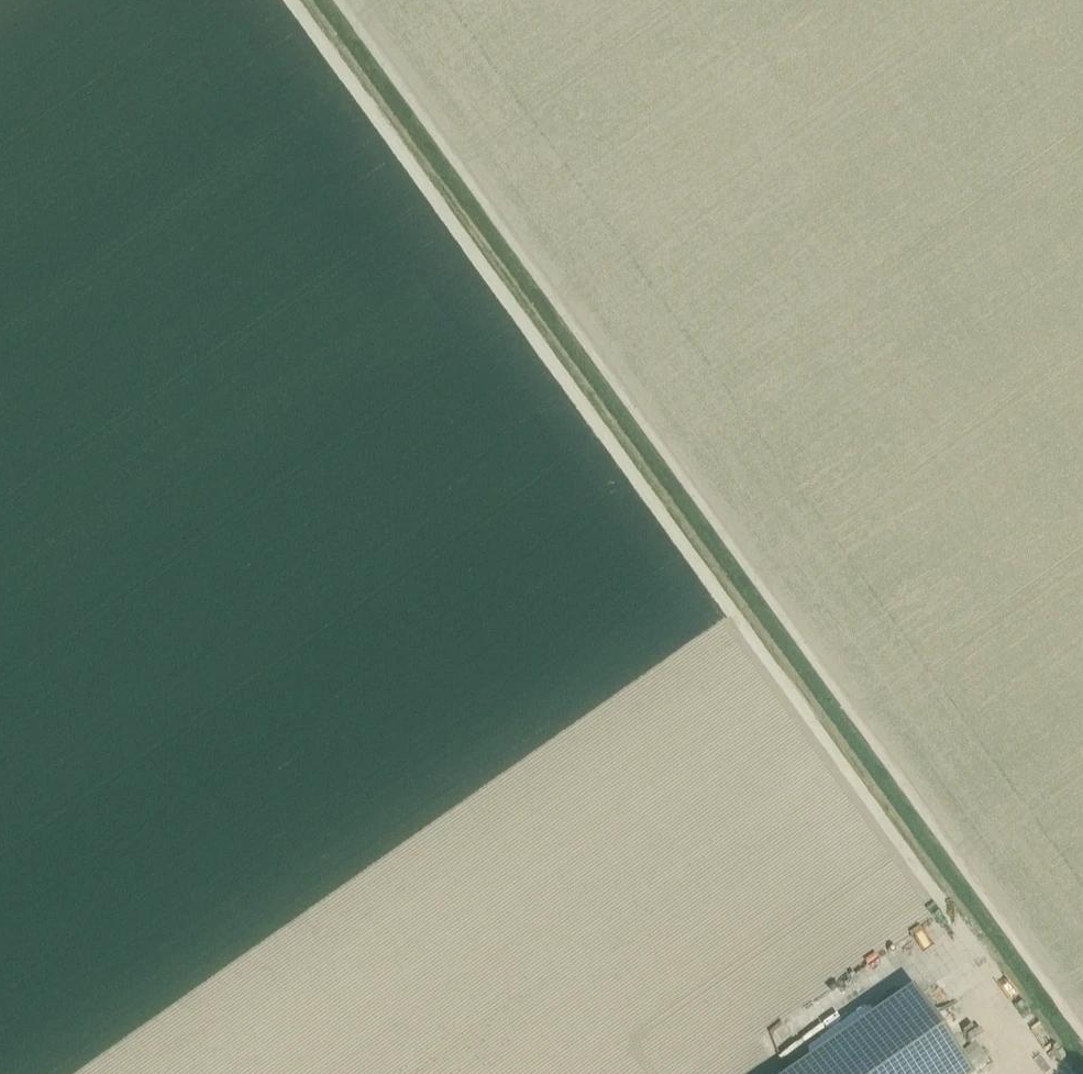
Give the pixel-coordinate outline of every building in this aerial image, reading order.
[(919,985),(932,981),(928,967),(915,970),(919,985)] [(913,996),(800,1073),(967,1073),(913,996)]
